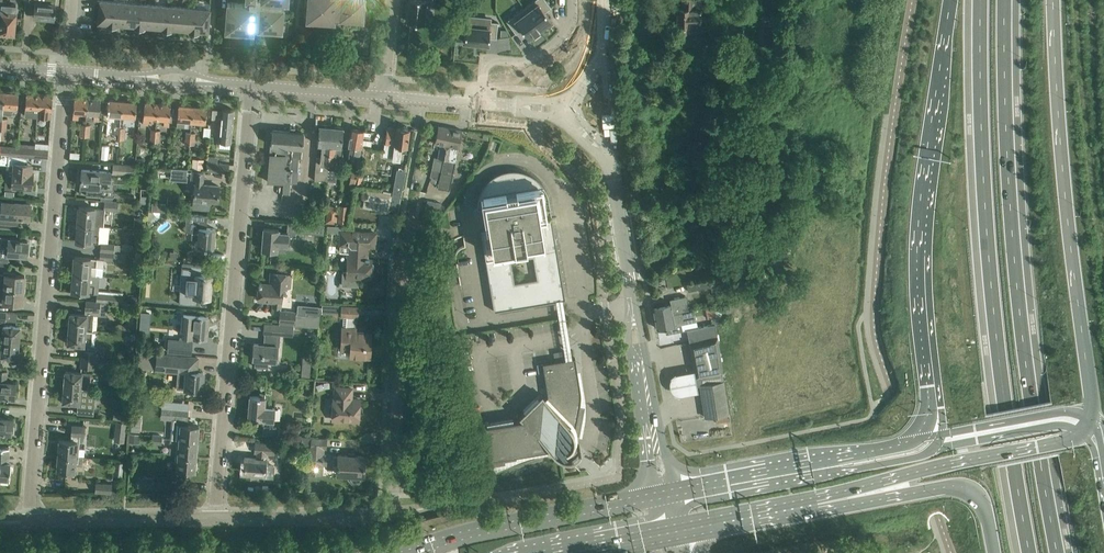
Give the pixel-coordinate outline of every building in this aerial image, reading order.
[(13,33),(14,22),(16,5),(6,4),(7,1),(2,1),(2,0),(0,0),(0,32),(13,33)] [(25,1),(35,2),(34,16),(34,15),(33,16),(53,18),(53,17),(54,12),(55,12),(55,10),(54,9),(54,4),(56,4),(56,0),(25,0),(25,1)] [(106,25),(112,26),(114,1),(100,0),(98,22),(107,23),(106,25)] [(224,32),(237,33),(237,36),(234,35),(234,36),(255,38),(255,37),(252,37),(253,28),(272,29),(272,35),(271,35),(271,36),(288,37),(289,20),(288,20),(288,21),(282,20),(284,2),(288,2),(288,1),(281,0),(246,0),(245,3),(241,3),(238,3),(237,2),(228,2),(227,2),(226,9),(226,12),(231,12),(230,17),(226,17),(225,32),(224,32)] [(305,21),(318,22),(318,24),(316,24),(316,25),(319,25),(319,24),(318,24),(318,22),(325,23),(325,16),(333,16),(333,23),(334,23),(334,17),(354,18),(353,24),(352,24),(352,25),(369,26),(370,8),(369,10),(363,9),(364,0),(307,0),(312,1),(312,7),(307,7),(306,20),(305,20),(305,21)] [(546,0),(534,0),(524,7),(540,29),(551,21),(545,12),(551,7),(546,0)] [(690,35),(700,35),(700,9),(704,9),(704,0),(682,0),(681,8),(676,8),(675,29),(690,29),(690,35)] [(114,1),(112,26),(117,26),(117,24),(125,24),(127,2),(114,1)] [(127,2),(125,24),(134,25),(134,28),(139,28),(141,4),(127,2)] [(416,2),(415,11),(408,10),(406,34),(422,35),(424,12),(431,12),(432,4),(416,2)] [(155,5),(141,4),(139,28),(144,29),(144,26),(153,27),(153,26),(155,5)] [(155,5),(153,26),(161,27),(161,30),(166,30),(168,6),(155,5)] [(168,6),(166,30),(171,31),(172,28),(180,29),(182,7),(168,6)] [(182,7),(180,29),(189,29),(188,32),(194,32),(196,8),(182,7)] [(524,7),(506,20),(516,33),(522,29),(528,38),(534,34),(540,30),(540,29),(524,7)] [(208,31),(210,9),(196,8),(194,32),(199,33),(199,30),(208,31)] [(488,28),(465,26),(464,42),(473,42),(473,43),(474,43),(477,43),(477,44),(478,44),(478,43),(488,44),(488,37),(496,38),(498,22),(489,21),(488,28)] [(19,93),(4,92),(3,114),(12,115),(12,110),(17,111),(19,93)] [(39,94),(26,93),(24,115),(38,116),(39,94)] [(52,95),(39,94),(38,116),(50,117),(51,111),(52,95)] [(87,98),(74,97),(73,118),(78,119),(78,113),(86,114),(86,119),(87,98)] [(101,99),(87,98),(86,119),(93,119),(93,120),(99,120),(101,99)] [(122,101),(108,99),(107,115),(121,116),(122,101)] [(137,102),(122,101),(121,116),(135,117),(137,102)] [(157,103),(144,102),(143,124),(148,124),(149,118),(156,119),(157,103)] [(170,104),(157,103),(156,119),(164,119),(164,126),(169,126),(170,104)] [(192,106),(178,105),(177,120),(191,122),(192,106)] [(207,107),(192,106),(191,122),(200,122),(200,124),(205,125),(207,107)] [(234,109),(222,108),(219,141),(231,142),(234,109)] [(319,125),(318,136),(317,144),(321,144),(320,157),(316,156),(314,180),(326,181),(328,163),(331,126),(319,125)] [(450,128),(438,125),(434,142),(441,144),(438,158),(443,159),(450,128)] [(337,146),(341,146),(343,127),(331,126),(328,163),(326,181),(327,181),(327,179),(332,179),(334,164),(335,164),(337,146)] [(384,151),(383,156),(393,157),(392,159),(399,160),(400,152),(406,153),(409,128),(408,128),(406,126),(403,126),(401,127),(396,126),(396,128),(387,127),(385,138),(385,144),(385,146),(384,151)] [(351,128),(349,139),(346,157),(359,159),(364,130),(351,128)] [(458,148),(462,130),(450,128),(443,159),(439,177),(437,187),(449,190),(455,161),(458,147),(458,148)] [(303,132),(272,130),(271,145),(270,145),(269,154),(270,154),(267,181),(283,183),(283,181),(297,183),(299,158),(301,158),(301,157),(303,157),(303,151),(302,151),(303,132)] [(185,132),(185,138),(194,139),(194,144),(195,133),(190,133),(185,132)] [(49,143),(35,142),(35,144),(34,157),(47,158),(49,143)] [(18,147),(17,156),(23,156),(34,157),(35,144),(19,143),(18,147)] [(0,145),(0,150),(0,154),(17,156),(18,147),(0,145)] [(208,156),(207,162),(207,170),(228,172),(229,164),(217,163),(218,157),(208,156)] [(32,188),(33,171),(18,170),(19,163),(0,161),(0,169),(7,170),(6,189),(15,189),(16,186),(32,188)] [(127,165),(127,164),(120,164),(113,163),(113,173),(134,175),(135,165),(127,165)] [(170,180),(186,181),(187,169),(176,168),(171,168),(170,180)] [(101,171),(82,169),(81,177),(79,177),(78,184),(80,184),(80,186),(88,187),(88,194),(86,194),(86,195),(113,197),(113,196),(99,195),(100,179),(110,179),(110,172),(101,171)] [(406,170),(397,169),(393,190),(390,209),(398,210),(406,170)] [(357,171),(352,170),(349,185),(354,186),(357,171)] [(477,205),(477,209),(489,207),(492,227),(480,229),(494,311),(565,299),(548,197),(546,190),(540,181),(534,177),(531,175),(525,172),(518,170),(511,170),(500,172),(494,175),(491,177),(488,180),(486,182),(481,188),(480,191),(478,198),(477,205)] [(195,179),(193,199),(193,207),(209,209),(210,200),(218,201),(219,186),(203,185),(204,172),(192,171),(191,179),(195,179)] [(290,182),(283,181),(283,183),(282,193),(289,194),(290,182)] [(381,201),(379,206),(388,208),(391,193),(363,188),(361,197),(381,201)] [(141,195),(140,203),(148,203),(148,196),(141,195)] [(425,209),(440,212),(441,203),(427,200),(425,209)] [(17,228),(18,217),(29,218),(30,203),(1,201),(0,214),(0,226),(17,228)] [(118,202),(104,201),(104,208),(95,208),(95,207),(79,206),(77,224),(103,226),(104,210),(117,211),(118,202)] [(338,224),(345,224),(347,225),(348,206),(339,205),(338,224)] [(208,215),(186,213),(185,232),(192,232),(191,239),(197,239),(197,247),(213,249),(215,228),(206,228),(208,215)] [(324,224),(288,222),(287,232),(279,232),(279,229),(264,228),(262,250),(277,251),(278,244),(290,245),(291,237),(296,237),(296,232),(323,234),(324,224)] [(98,243),(100,226),(77,224),(76,241),(98,243)] [(340,231),(340,244),(339,252),(348,252),(348,259),(347,259),(347,272),(343,271),(342,285),(358,286),(358,277),(360,277),(360,278),(368,278),(370,278),(370,274),(372,274),(373,263),(371,263),(371,260),(369,259),(369,258),(366,258),(366,246),(375,246),(375,233),(340,231)] [(8,237),(8,239),(1,238),(0,250),(0,264),(6,264),(7,254),(26,256),(27,240),(16,239),(16,238),(8,237)] [(120,244),(101,243),(100,251),(120,252),(120,244)] [(120,252),(100,251),(99,259),(91,258),(74,256),(73,274),(100,276),(102,276),(104,260),(119,261),(120,252)] [(202,265),(182,263),(179,303),(196,305),(197,297),(210,298),(210,290),(213,290),(213,283),(211,283),(212,275),(199,274),(199,266),(202,266),(202,265)] [(3,271),(3,274),(0,273),(0,288),(23,290),(24,275),(15,275),(15,273),(8,272),(3,271)] [(261,281),(259,281),(258,298),(273,300),(273,306),(280,307),(282,286),(289,287),(290,274),(271,272),(270,284),(261,283),(261,281)] [(98,291),(100,276),(73,274),(71,291),(88,293),(88,292),(97,293),(96,301),(106,302),(110,303),(122,304),(123,293),(98,291)] [(716,290),(718,277),(686,283),(688,291),(710,286),(711,291),(716,290)] [(0,288),(4,288),(3,296),(0,295),(0,302),(4,302),(4,304),(12,305),(13,303),(22,304),(23,290),(0,288)] [(670,303),(653,306),(655,317),(688,310),(685,296),(680,297),(669,299),(670,303)] [(70,313),(68,328),(93,330),(94,315),(105,316),(106,307),(109,307),(110,303),(86,300),(85,309),(86,309),(86,314),(70,313)] [(295,312),(280,311),(279,321),(294,323),(294,325),(297,325),(319,327),(320,315),(321,315),(321,306),(298,304),(297,314),(294,314),(295,312)] [(717,305),(705,307),(707,319),(720,316),(722,316),(720,305),(717,305)] [(341,314),(343,314),(341,355),(369,356),(370,334),(364,334),(364,332),(355,332),(356,315),(357,315),(358,307),(342,306),(341,314)] [(688,310),(655,317),(657,328),(660,328),(665,327),(666,333),(677,332),(682,331),(682,330),(687,330),(697,327),(696,321),(694,310),(688,311),(688,310)] [(185,314),(184,328),(183,341),(168,339),(167,351),(191,353),(192,341),(192,336),(199,337),(199,339),(204,340),(204,337),(206,338),(208,316),(185,314)] [(294,323),(279,321),(278,331),(306,333),(307,328),(297,327),(297,325),(294,325),(294,323)] [(0,324),(0,339),(2,340),(19,341),(20,326),(0,324)] [(91,345),(93,330),(88,330),(68,328),(67,343),(83,345),(83,350),(82,350),(81,358),(95,360),(96,346),(91,345)] [(278,340),(276,329),(269,330),(271,345),(254,343),(252,359),(255,359),(255,362),(262,363),(262,359),(276,360),(278,340)] [(703,340),(689,343),(691,352),(693,360),(696,376),(694,376),(694,377),(694,379),(696,386),(700,385),(701,395),(705,417),(729,413),(724,381),(723,375),(718,345),(717,336),(703,340)] [(2,340),(1,351),(0,351),(0,369),(1,369),(2,355),(17,357),(19,341),(2,340)] [(197,358),(156,355),(155,370),(177,372),(176,387),(185,388),(187,389),(187,391),(193,391),(193,389),(201,390),(203,372),(194,371),(194,366),(197,366),(197,358)] [(521,419),(484,425),(490,457),(551,447),(554,452),(559,454),(562,455),(566,455),(570,454),(572,453),(576,453),(578,450),(577,448),(576,446),(574,445),(571,442),(573,438),(574,435),(579,436),(585,406),(580,405),(581,397),(580,393),(575,357),(542,363),(547,400),(541,394),(519,416),(521,419)] [(95,360),(81,358),(80,367),(94,368),(94,366),(99,367),(99,360),(95,360)] [(535,365),(526,366),(527,379),(537,378),(535,365)] [(302,366),(301,375),(310,376),(310,367),(302,366)] [(7,372),(0,371),(0,396),(14,398),(15,382),(6,381),(7,372)] [(90,373),(65,371),(64,386),(89,388),(90,373)] [(699,396),(695,374),(673,378),(670,383),(670,389),(671,393),(673,397),(678,399),(699,396)] [(89,389),(89,388),(64,386),(62,401),(79,403),(79,409),(77,408),(76,413),(94,415),(94,409),(85,408),(85,404),(86,404),(87,397),(89,397),(90,389),(89,389)] [(351,399),(351,388),(335,387),(335,398),(333,398),(333,404),(332,404),(330,406),(329,411),(331,414),(332,414),(332,419),(358,420),(359,414),(360,414),(362,412),(362,408),(360,406),(359,406),(359,399),(351,399)] [(256,433),(267,434),(276,435),(276,427),(273,427),(275,408),(264,407),(265,396),(249,395),(249,408),(246,408),(245,418),(256,419),(256,420),(257,420),(256,433)] [(175,408),(174,417),(172,417),(170,439),(197,441),(198,425),(187,424),(188,409),(175,408)] [(0,433),(11,434),(13,418),(0,417),(0,433)] [(59,439),(58,454),(78,456),(80,434),(84,435),(85,426),(72,425),(70,440),(59,439)] [(162,436),(152,435),(151,443),(161,444),(162,438),(161,438),(162,436)] [(301,436),(301,444),(308,445),(309,437),(301,436)] [(363,475),(364,456),(354,455),(355,453),(348,453),(348,455),(339,454),(339,455),(322,455),(323,448),(325,448),(326,439),(312,438),(312,447),(309,447),(307,472),(317,473),(318,463),(337,464),(337,473),(348,474),(348,479),(352,483),(358,483),(362,479),(362,475),(363,475)] [(170,439),(169,454),(196,456),(197,441),(170,439)] [(273,477),(273,473),(274,466),(267,465),(268,459),(265,459),(266,453),(273,453),(274,444),(255,443),(255,452),(257,452),(257,458),(244,457),(243,472),(246,473),(246,477),(254,477),(255,473),(263,474),(263,477),(273,477)] [(0,478),(9,479),(11,463),(8,462),(9,448),(0,447),(0,481),(0,478)] [(78,456),(58,454),(57,470),(65,471),(65,474),(74,475),(74,473),(81,473),(82,457),(78,456)] [(196,456),(169,454),(175,455),(175,460),(177,460),(176,473),(186,474),(186,470),(195,471),(196,456)] [(114,461),(113,474),(122,475),(123,462),(114,461)] [(153,487),(154,478),(138,477),(138,486),(153,487)] [(111,493),(111,483),(96,482),(95,491),(111,493)]
